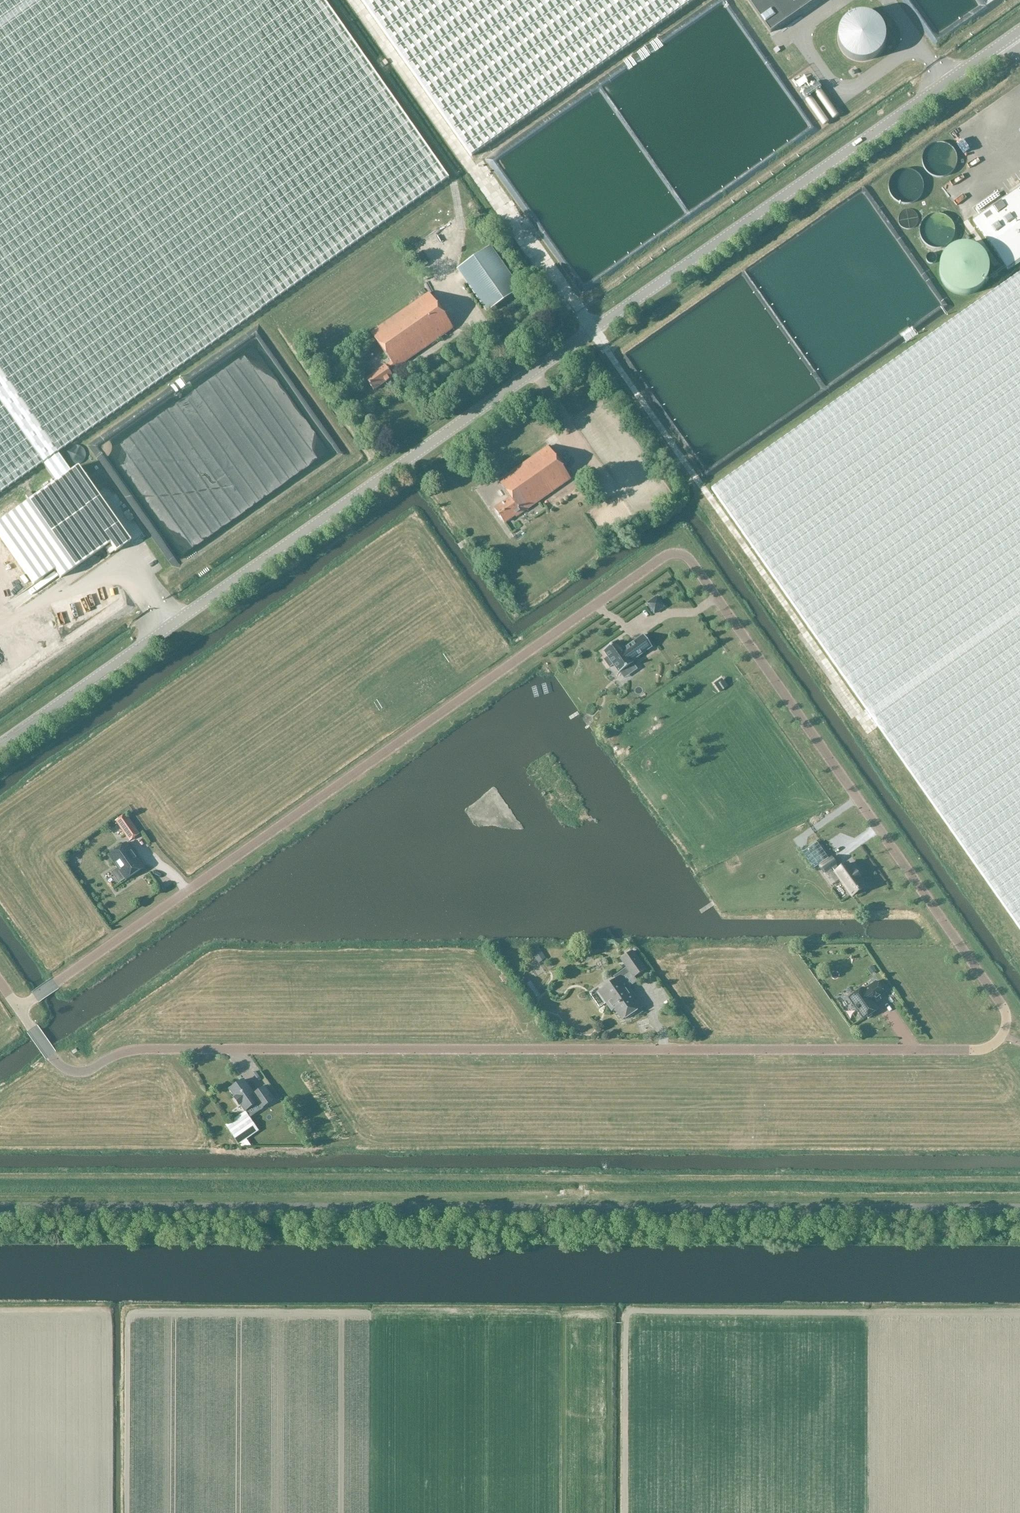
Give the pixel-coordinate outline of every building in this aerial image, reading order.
[(42,463),(56,482),(28,502),(74,568),(109,544),(115,552),(130,542),(77,467),(70,472),(57,452),(449,178),(324,0),(0,0),(0,492),(42,463)] [(472,157),(695,0),(362,0),(472,157)] [(770,32),(817,0),(748,0),(770,32)] [(836,38),(836,40),(836,42),(836,44),(837,46),(838,48),(838,50),(839,52),(840,54),(842,56),(843,57),(845,59),(847,60),(848,61),(850,62),(852,63),(854,64),(856,64),(859,64),(861,64),(863,64),(865,64),(867,64),(869,63),(871,62),(873,61),(875,60),(877,59),(878,57),(880,56),(881,54),(882,52),(883,50),(884,48),(885,46),(885,44),(885,42),(885,40),(885,38),(885,36),(885,33),(884,31),(883,29),(882,27),(881,26),(880,24),(878,22),(877,21),(875,20),(873,18),(871,17),(869,17),(867,16),(865,15),(863,15),(861,15),(859,15),(856,15),(854,16),(852,17),(850,17),(848,18),(847,20),(845,21),(843,22),(842,24),(841,26),(839,27),(838,29),(838,31),(837,33),(836,35),(836,38)] [(791,87),(793,87),(796,94),(813,87),(809,78),(801,82),(799,75),(788,80),(791,87)] [(984,213),(973,220),(1008,270),(1019,261),(1019,188),(984,213)] [(943,257),(942,259),(941,262),(940,264),(939,267),(939,270),(939,273),(940,276),(940,278),(941,281),(943,283),(944,285),(946,288),(948,290),(951,292),(953,293),(955,294),(958,295),(961,295),(964,295),(966,295),(969,295),(972,294),(974,293),(977,292),(979,291),(981,289),(983,287),(985,285),(986,282),(987,279),(988,277),(989,274),(989,271),(989,269),(989,267),(988,265),(988,263),(987,261),(986,260),(986,258),(984,256),(983,255),(982,253),(980,252),(978,250),(976,249),(974,248),(972,247),(970,247),(968,246),(966,246),(964,246),(962,246),(960,246),(957,247),(954,248),(952,249),(950,250),(949,251),(947,253),(946,254),(944,256),(943,257)] [(458,269),(488,311),(521,288),(491,247),(458,269)] [(425,260),(420,264),(422,268),(428,264),(425,260)] [(712,489),(1019,929),(1019,273),(983,299),(712,489)] [(391,372),(454,328),(430,293),(372,332),(392,361),(367,379),(375,391),(394,377),(391,372)] [(495,509),(506,523),(516,516),(517,518),(572,479),(549,447),(499,481),(511,498),(495,509)] [(83,595),(58,601),(59,606),(85,600),(83,595)] [(657,597),(647,604),(654,614),(664,607),(657,597)] [(66,627),(75,623),(72,614),(62,617),(66,627)] [(608,657),(604,660),(609,668),(614,665),(619,673),(620,672),(633,663),(632,661),(652,647),(644,635),(624,649),(618,641),(604,651),(608,657)] [(130,841),(140,834),(126,814),(116,821),(130,841)] [(814,869),(816,867),(828,859),(827,857),(817,842),(802,852),(814,869)] [(126,880),(144,868),(127,843),(109,855),(126,880)] [(845,865),(839,869),(836,865),(836,864),(832,858),(820,866),(825,873),(832,868),(852,896),(855,894),(855,895),(862,890),(862,889),(865,887),(859,879),(861,878),(855,870),(854,871),(848,864),(845,866),(845,865)] [(864,880),(874,873),(867,862),(857,869),(864,880)] [(537,949),(532,953),(539,963),(544,959),(537,949)] [(645,969),(632,951),(621,959),(627,968),(633,976),(634,977),(645,969)] [(876,973),(872,967),(867,970),(871,976),(876,973)] [(616,980),(604,988),(611,999),(606,1002),(612,1010),(615,1008),(622,1020),(627,1016),(629,1018),(635,1014),(634,1012),(639,1008),(626,989),(629,987),(625,982),(633,976),(627,968),(614,977),(616,980)] [(863,988),(849,998),(864,1020),(878,1009),(873,1002),(885,994),(876,982),(864,990),(863,988)] [(243,1080),(230,1089),(236,1097),(234,1099),(239,1106),(241,1104),(246,1111),(258,1102),(262,1108),(274,1100),(265,1087),(258,1092),(261,1095),(256,1098),(243,1080)] [(250,1117),(246,1111),(226,1125),(239,1144),(243,1141),(252,1135),(259,1130),(253,1122),(250,1117)] [(239,1144),(241,1148),(252,1148),(246,1139),(243,1141),(239,1144)]
